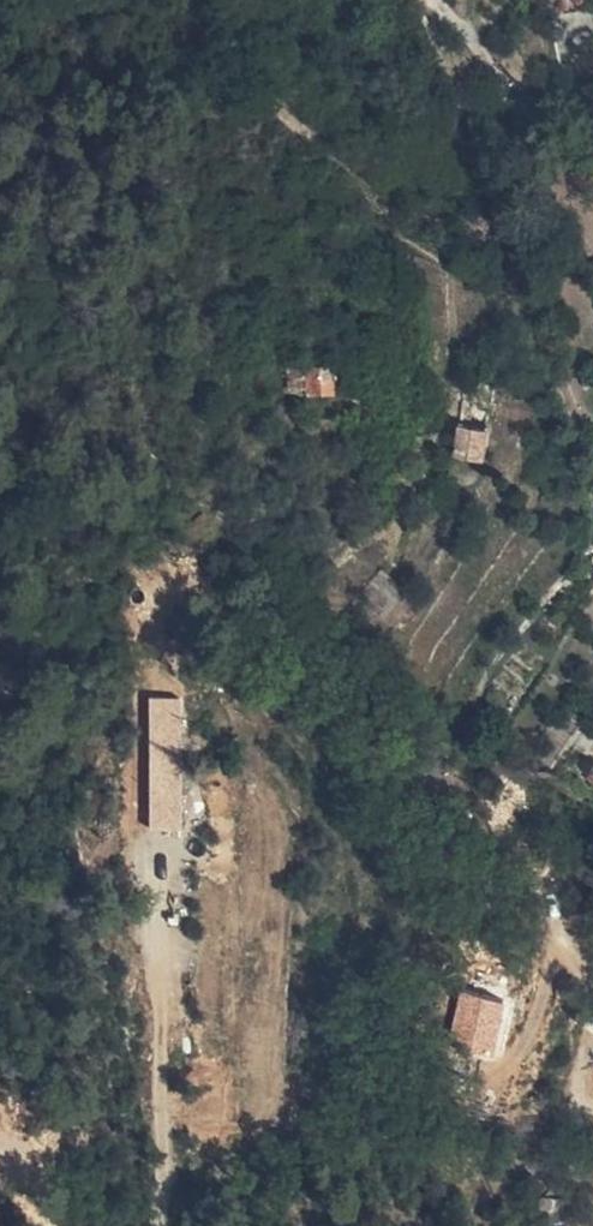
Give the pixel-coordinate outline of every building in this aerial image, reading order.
[(332,378),(289,373),(286,392),(330,397),(332,378)] [(494,453),(498,428),(499,421),(468,416),(463,447),(494,453)] [(187,653),(180,646),(176,660),(178,672),(189,671),(187,653)] [(174,709),(187,709),(188,692),(175,691),(174,709)] [(172,722),(171,722),(169,787),(190,787),(192,725),(189,725),(189,711),(187,711),(187,709),(174,709),(173,709),(172,722)] [(459,840),(483,829),(476,813),(452,824),(459,840)] [(448,1040),(493,1050),(505,1002),(460,991),(448,1040)]
